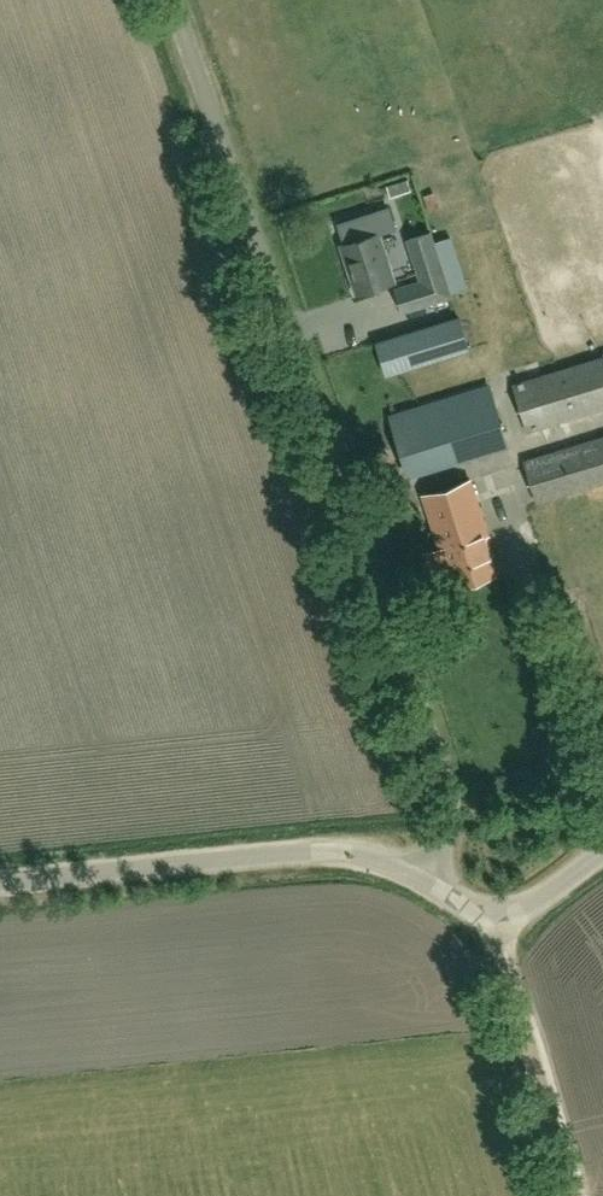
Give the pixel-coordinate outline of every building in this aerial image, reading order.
[(357,294),(393,282),(377,234),(341,246),(357,294)] [(408,242),(420,279),(394,288),(403,314),(451,298),(430,235),(408,242)] [(386,376),(470,351),(459,317),(376,342),(386,376)] [(512,385),(526,432),(602,408),(602,357),(512,385)] [(369,399),(393,392),(389,380),(365,386),(369,399)] [(410,475),(507,446),(490,391),(393,421),(410,475)] [(524,462),(536,503),(602,483),(602,437),(524,462)] [(457,583),(493,571),(482,537),(488,535),(470,479),(422,495),(440,550),(445,549),(457,583)]
